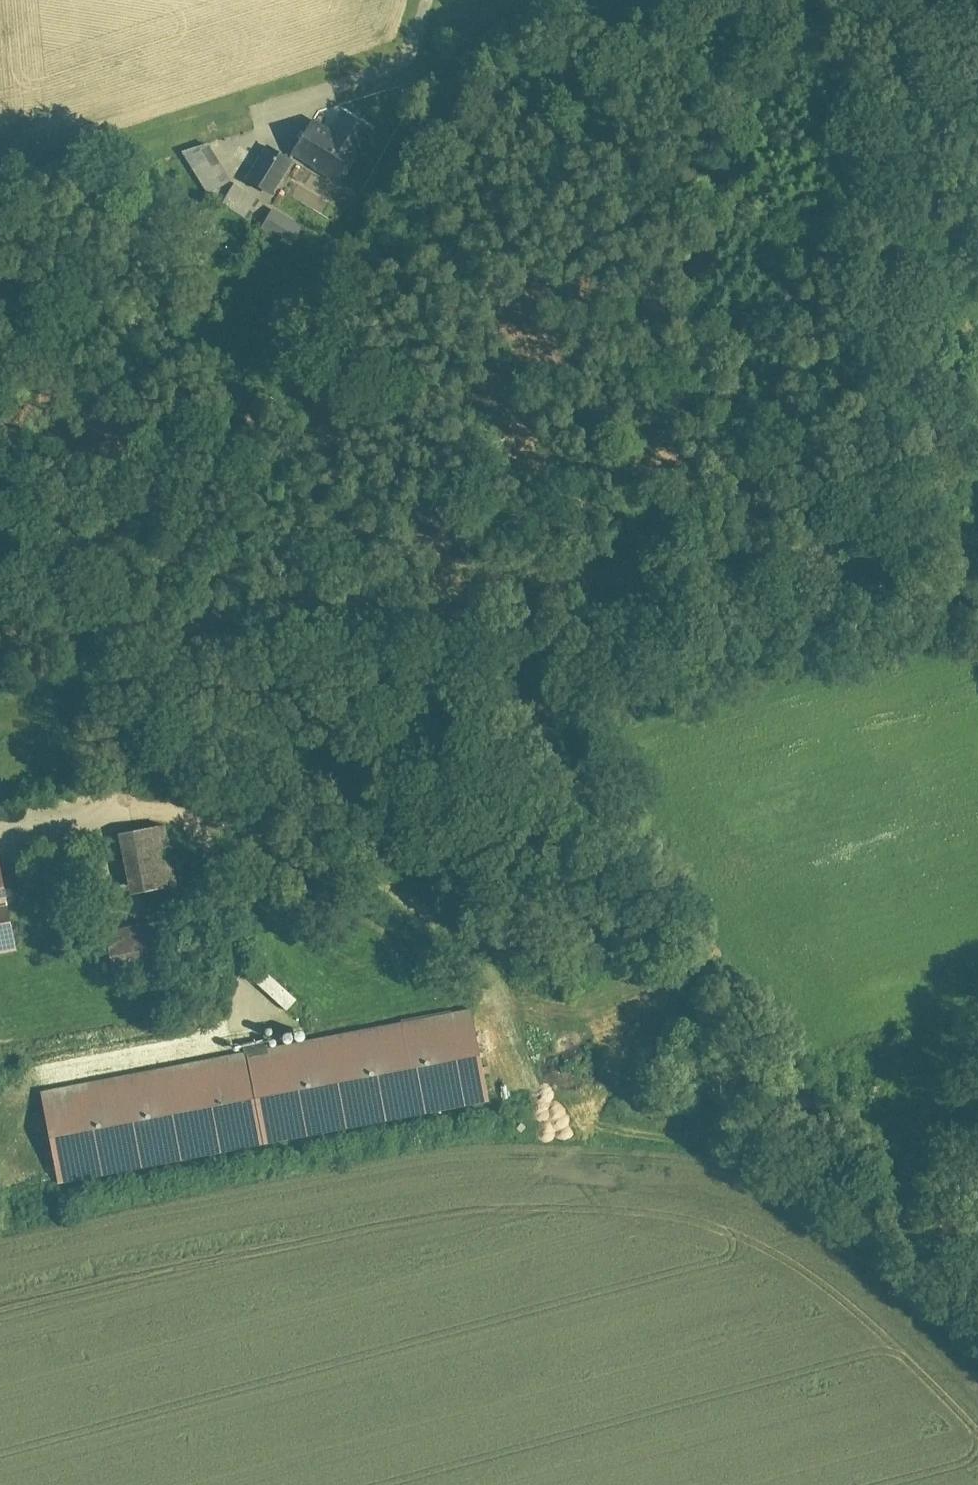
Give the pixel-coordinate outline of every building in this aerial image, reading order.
[(341,117),(326,139),(310,128),(292,156),(335,185),(369,136),(341,117)] [(247,161),(222,195),(259,221),(283,187),(247,161)] [(128,833),(137,891),(173,885),(164,828),(128,833)] [(16,956),(10,924),(20,922),(9,865),(0,867),(0,959),(16,956)] [(46,1083),(66,1184),(490,1103),(471,1003),(46,1083)]
